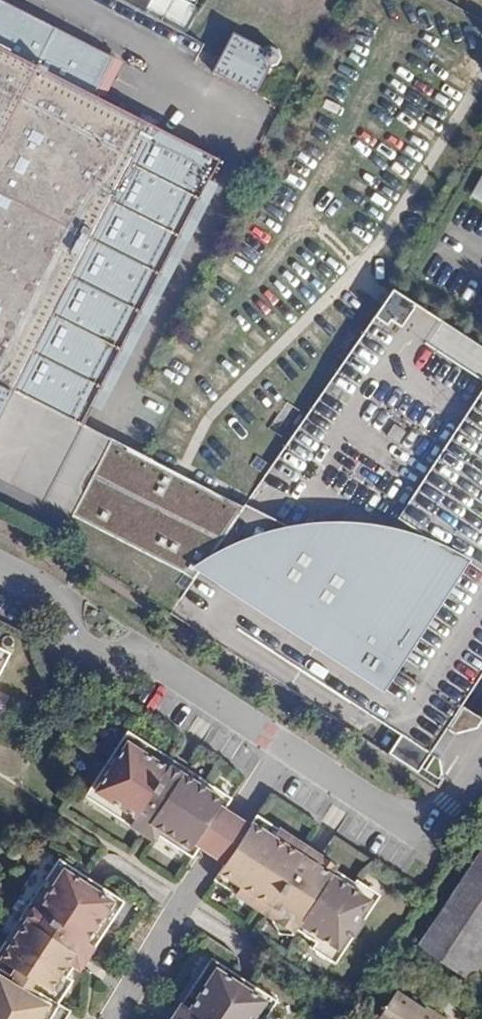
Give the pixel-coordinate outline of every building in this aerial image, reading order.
[(110,56),(0,0),(0,479),(73,516),(112,440),(81,424),(217,159),(91,94),(110,56)] [(228,30),(207,70),(251,92),(264,65),(272,63),(276,55),(274,47),(266,43),(258,46),(228,30)] [(472,199),(481,203),(481,178),(472,199)] [(390,288),(245,511),(145,457),(112,440),(73,516),(58,544),(63,547),(388,758),(436,789),(468,740),(446,726),(460,705),(433,688),(481,612),(481,348),(390,288)] [(481,671),(481,612),(433,688),(460,705),(468,693),(481,671)] [(19,646),(0,636),(0,679),(19,646)] [(446,726),(468,740),(481,719),(481,702),(468,693),(460,705),(446,726)] [(231,799),(127,731),(85,797),(153,841),(157,835),(192,858),(200,847),(224,810),(231,799)] [(238,819),(224,810),(200,847),(215,857),(225,864),(249,826),(238,819)] [(337,867),(256,815),(249,826),(225,864),(214,881),(294,933),(296,930),(339,958),(378,898),(335,871),(337,867)] [(52,1000),(73,963),(79,967),(121,897),(54,857),(0,948),(0,969),(52,1000)] [(481,944),(481,867),(475,863),(419,947),(462,975),(481,944)] [(210,950),(169,1018),(259,1018),(277,990),(210,950)] [(52,1000),(0,969),(0,1018),(67,1018),(72,1012),(52,1000)] [(423,1009),(396,991),(378,1018),(438,1018),(423,1009)] [(438,1018),(444,1018),(425,1007),(423,1009),(438,1018)]
